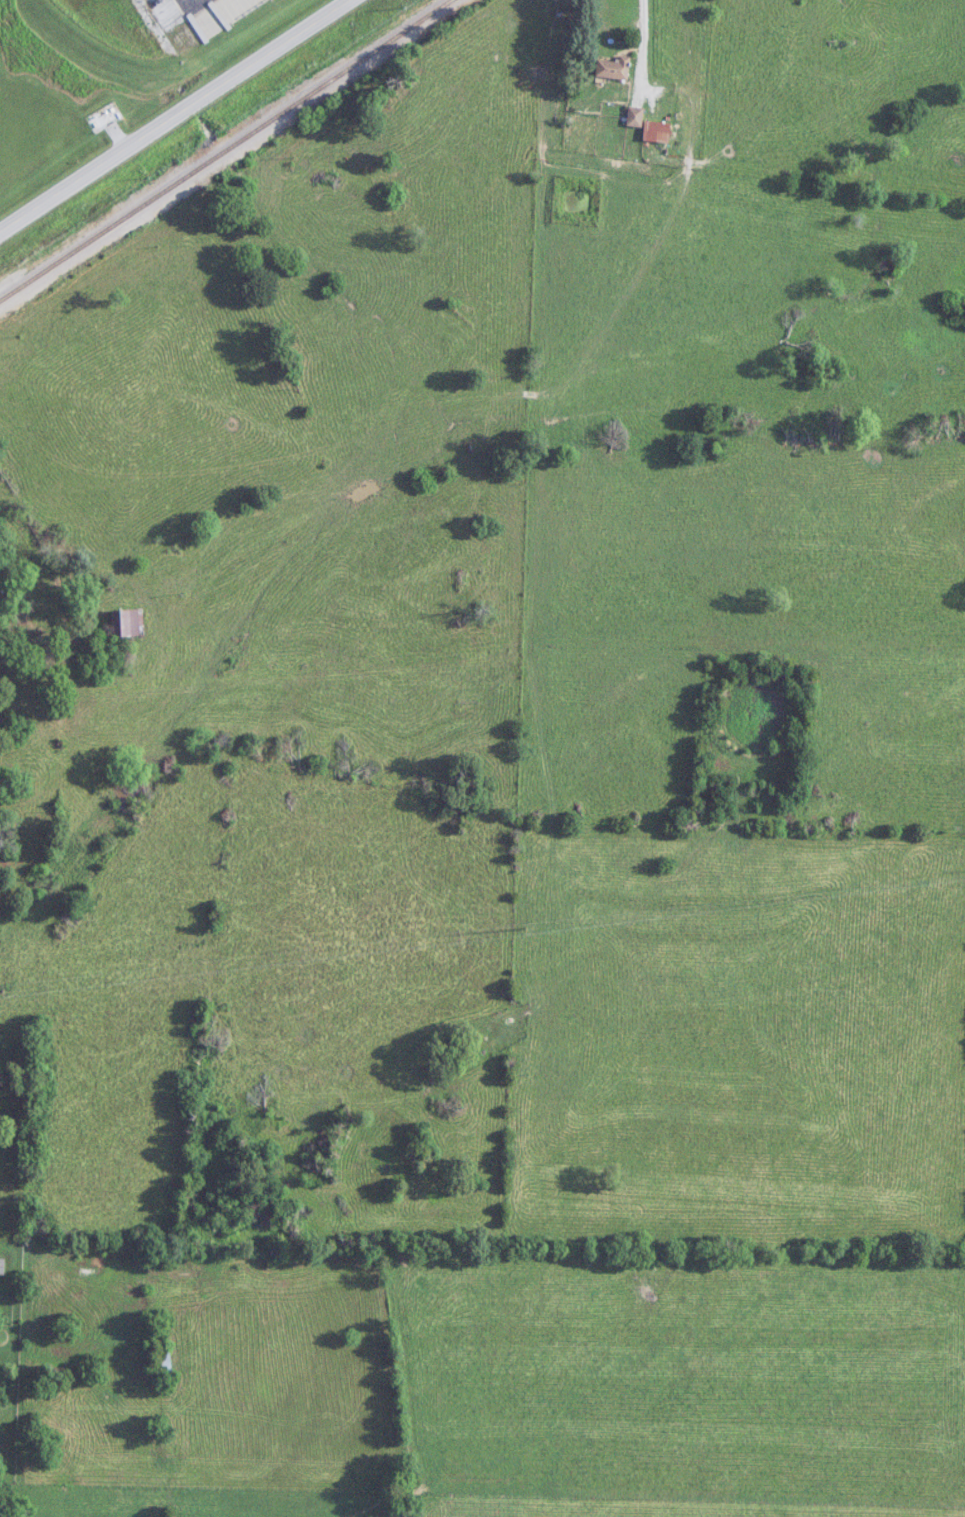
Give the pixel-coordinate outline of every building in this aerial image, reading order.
[(639,53),(627,52),(627,58),(607,56),(606,78),(615,79),(615,72),(638,75),(639,53)] [(654,105),(638,104),(636,122),(651,123),(652,116),(654,105)] [(644,108),(628,108),(628,127),(644,127),(644,108)] [(652,116),(682,119),(682,141),(652,138),(652,116)] [(143,609),(113,609),(113,636),(143,636),(143,609)] [(162,1347),(162,1378),(171,1378),(171,1347),(162,1347)]
